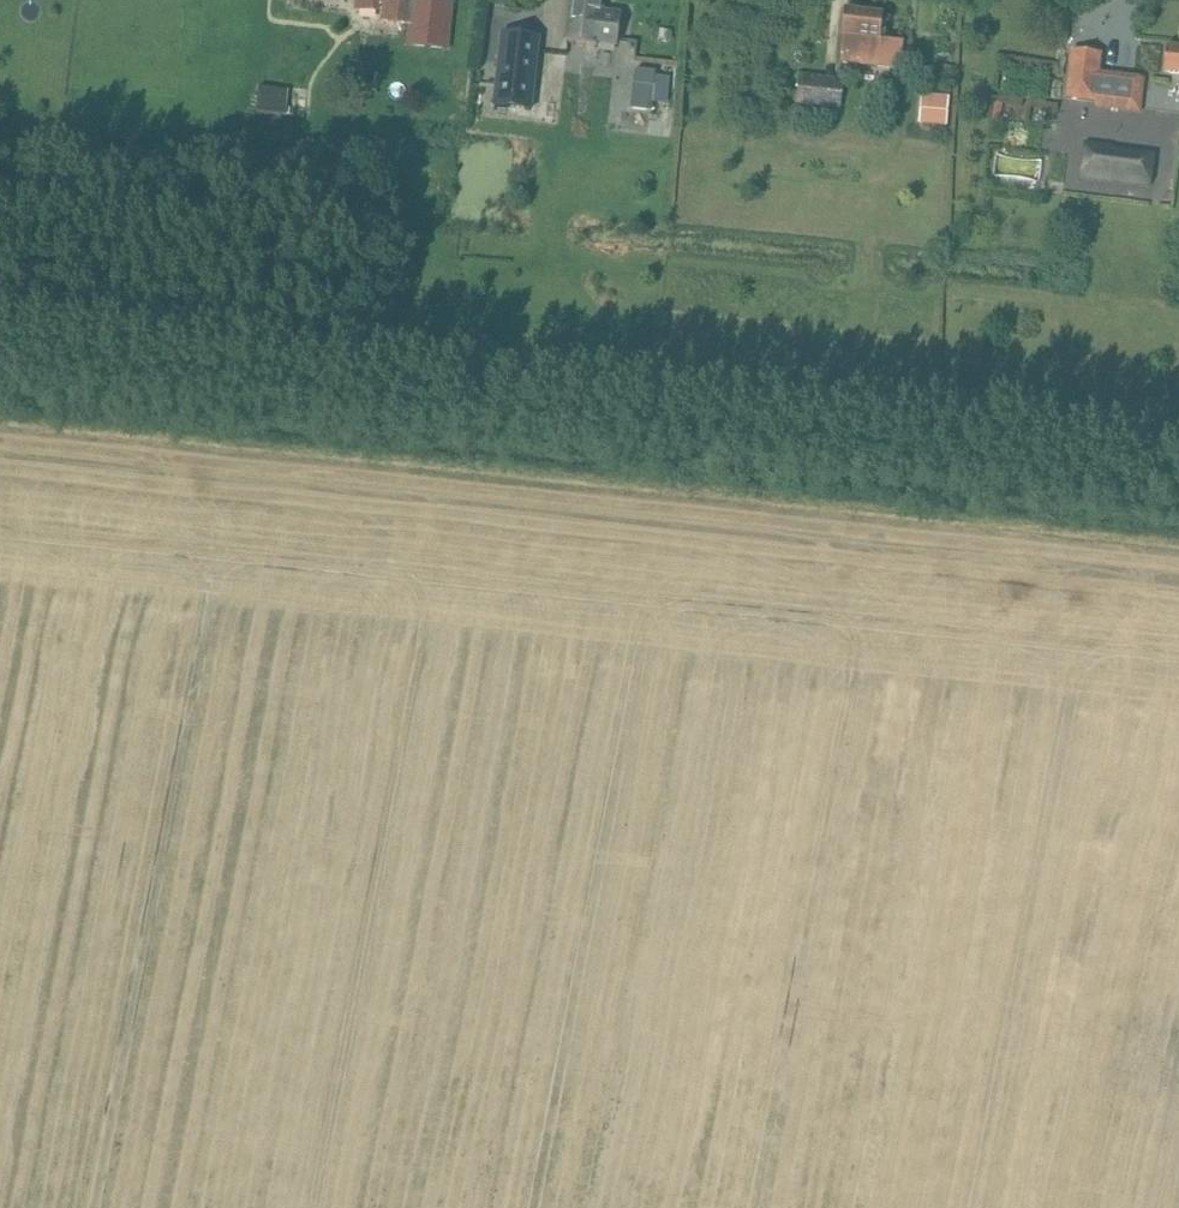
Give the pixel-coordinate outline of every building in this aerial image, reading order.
[(356,11),(379,14),(379,10),(382,10),(381,22),(406,25),(409,0),(405,0),(357,0),(356,11)] [(407,48),(449,52),(453,4),(414,0),(411,0),(407,48)] [(567,42),(599,46),(599,43),(618,45),(621,16),(602,14),(604,0),(572,0),(567,42)] [(846,10),(840,64),(901,71),(905,43),(881,40),(883,14),(846,10)] [(500,34),(492,108),(532,112),(540,38),(500,34)] [(1163,73),(1178,75),(1178,49),(1166,48),(1163,73)] [(1073,52),(1068,100),(1094,103),(1094,108),(1141,113),(1144,79),(1100,74),(1102,55),(1073,52)] [(633,74),(629,110),(651,113),(652,106),(651,106),(651,104),(667,106),(670,78),(654,76),(655,73),(635,71),(634,74),(633,74)] [(797,105),(841,109),(844,79),(800,75),(797,105)] [(259,89),(257,113),(286,116),(288,92),(259,89)] [(946,127),(948,98),(921,96),(919,125),(946,127)] [(815,111),(797,110),(796,120),(814,122),(815,111)] [(1081,177),(1108,181),(1151,186),(1155,155),(1111,150),(1084,147),(1081,177)]
